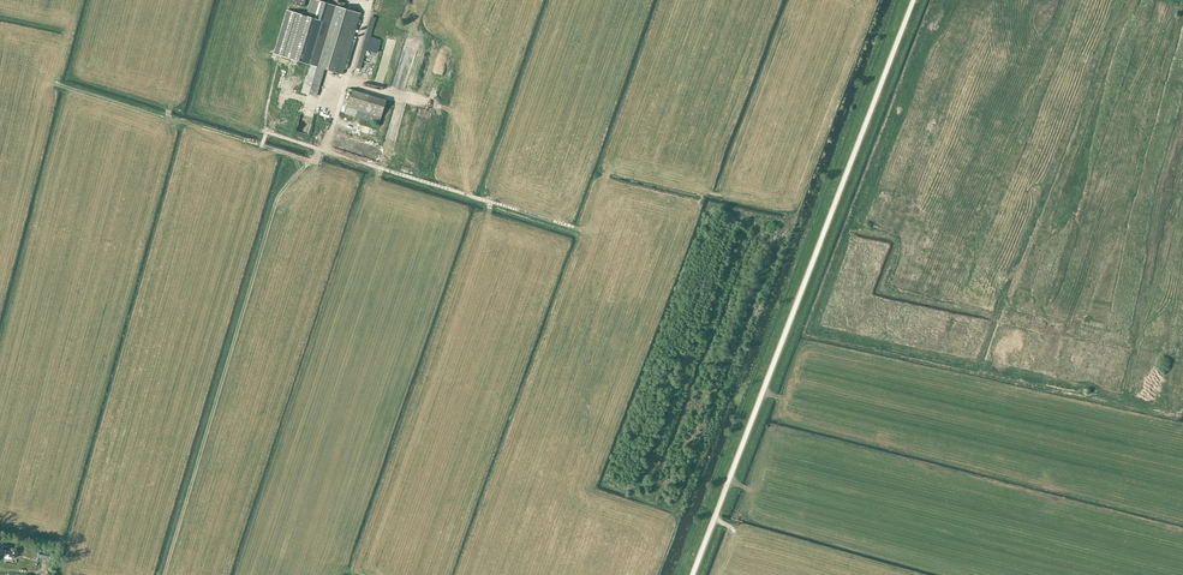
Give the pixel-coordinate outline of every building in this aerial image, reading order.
[(332,4),(326,25),(306,19),(307,16),(288,10),(275,52),(272,51),(272,52),(275,53),(275,54),(310,64),(301,92),(315,96),(324,68),(343,74),(361,13),(343,8),(345,3),(342,2),(343,0),(333,0),(332,4)] [(360,68),(373,27),(368,26),(356,67),(360,68)] [(404,39),(392,85),(403,87),(414,42),(404,39)] [(386,99),(352,89),(346,106),(344,114),(379,124),(381,117),(386,99)] [(319,113),(327,116),(329,108),(322,105),(319,113)] [(301,113),(298,124),(308,127),(311,115),(301,113)] [(393,143),(398,118),(390,117),(385,142),(393,143)] [(357,123),(354,129),(372,135),(374,128),(357,123)] [(6,553),(13,555),(12,556),(17,557),(19,549),(8,546),(0,544),(0,552),(6,553)] [(50,560),(52,553),(40,550),(38,557),(50,560)]
